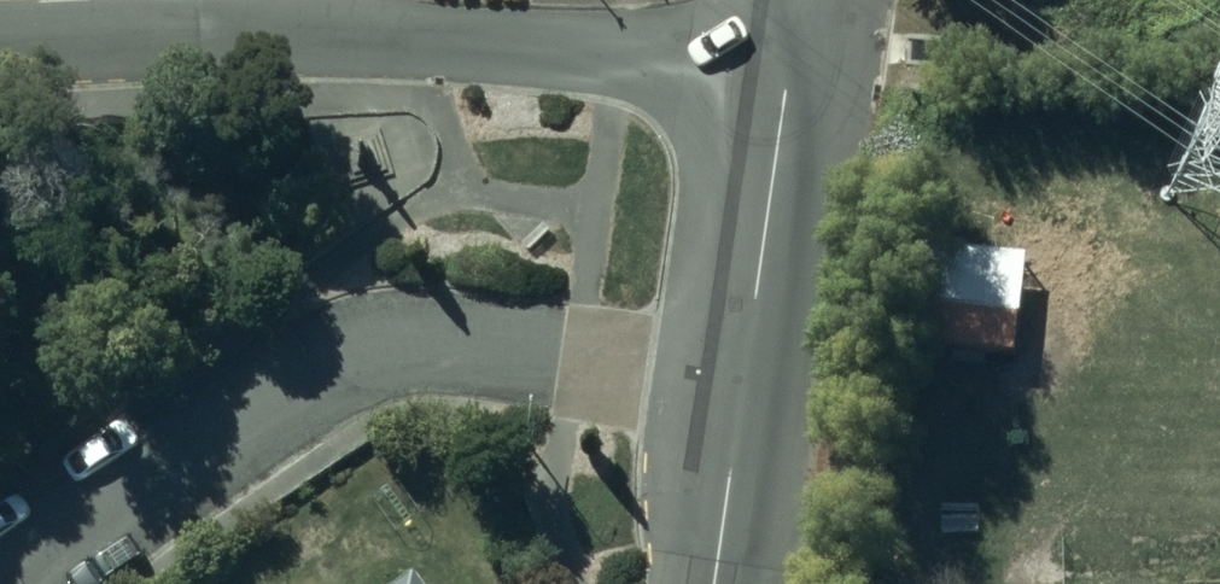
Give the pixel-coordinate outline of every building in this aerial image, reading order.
[(412,566),(387,583),(424,583),(412,566)]
